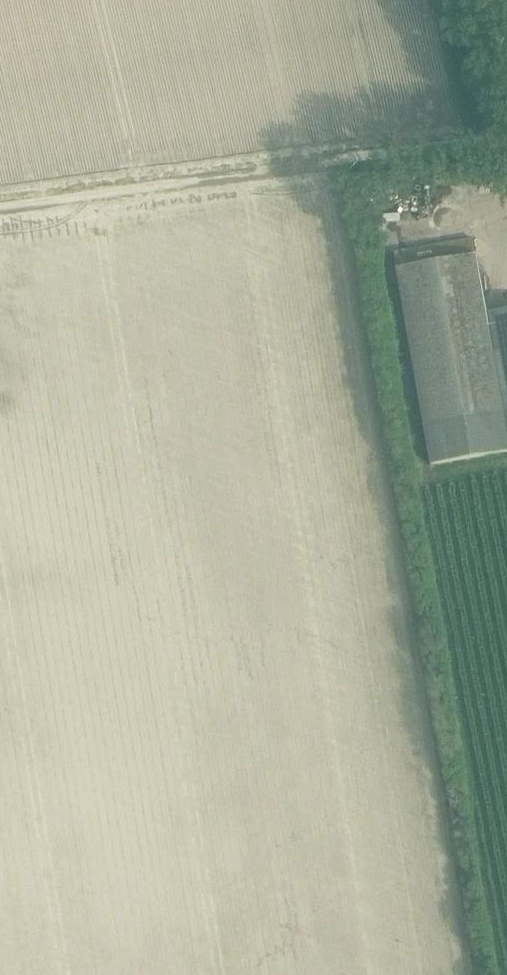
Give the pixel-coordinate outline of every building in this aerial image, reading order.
[(429,465),(506,451),(506,309),(484,313),(471,238),(392,252),(429,465)]
